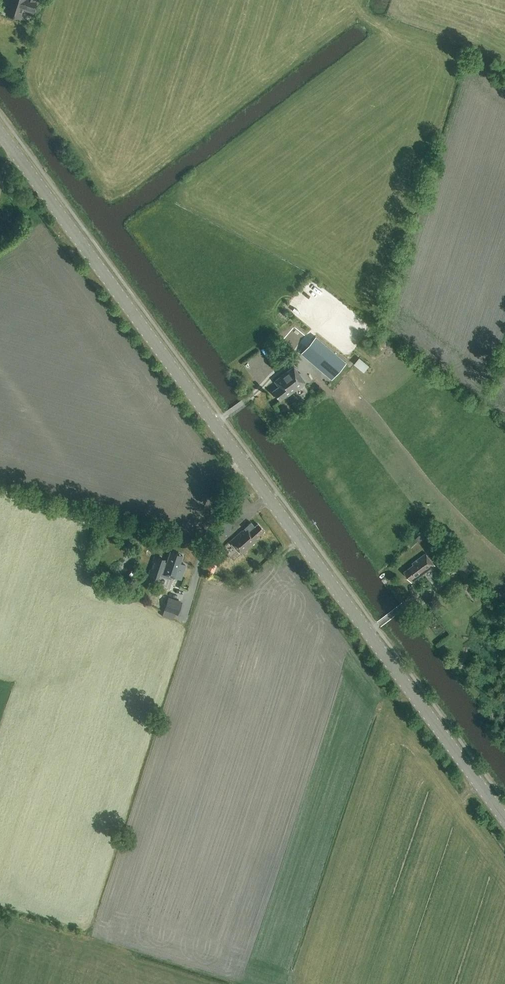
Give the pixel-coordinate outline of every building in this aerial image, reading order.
[(6,13),(20,17),(22,9),(33,13),(36,2),(38,3),(39,0),(10,0),(6,13)] [(299,320),(285,336),(295,345),(309,329),(299,320)] [(316,336),(302,351),(332,377),(346,362),(316,336)] [(277,366),(285,361),(281,356),(274,361),(277,366)] [(362,357),(357,363),(367,371),(373,364),(362,357)] [(294,366),(274,381),(278,386),(272,390),(279,401),(288,394),(288,395),(306,382),(294,366)] [(255,526),(252,522),(231,541),(242,554),(257,540),(256,538),(264,530),(258,523),(255,526)] [(436,541),(440,536),(435,530),(430,535),(436,541)] [(217,564),(223,551),(215,548),(212,555),(210,555),(208,560),(217,564)] [(179,563),(182,555),(171,551),(168,562),(165,561),(162,572),(163,573),(162,576),(163,578),(170,580),(172,579),(173,576),(182,579),(186,565),(179,563)] [(413,581),(435,564),(426,553),(413,563),(414,564),(405,571),(413,581)] [(100,581),(102,576),(87,569),(85,574),(100,581)] [(178,615),(182,602),(169,597),(168,597),(163,610),(178,615)]
